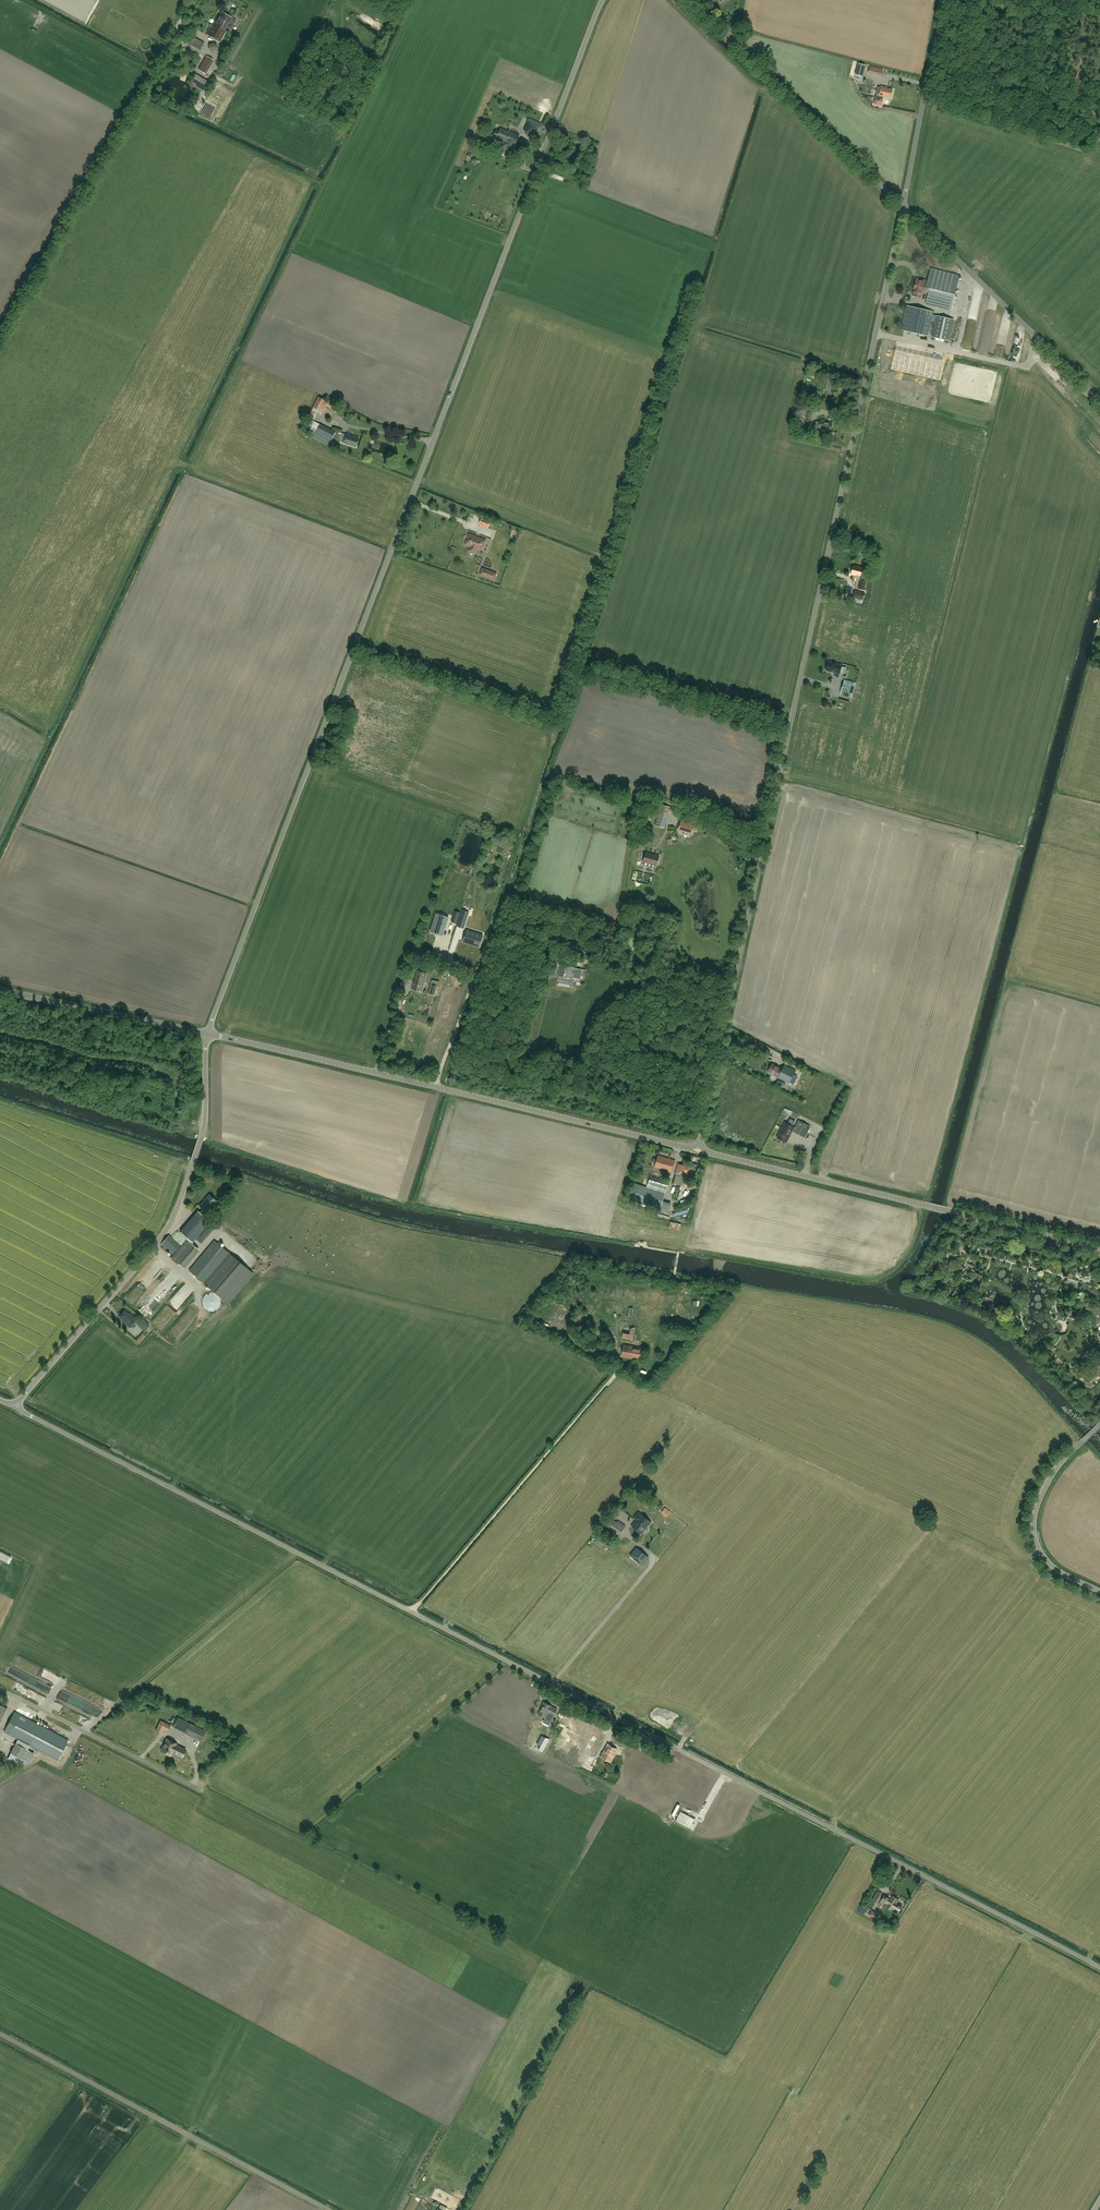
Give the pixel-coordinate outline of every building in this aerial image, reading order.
[(229,24),(232,18),(222,12),(216,22),(215,21),(207,35),(219,42),(227,29),(229,30),(230,30),(232,27),(231,26),(229,24)] [(207,56),(199,70),(205,73),(213,60),(207,56)] [(865,65),(857,63),(854,75),(862,77),(865,65)] [(881,77),(883,70),(870,67),(868,73),(881,77)] [(193,82),(197,84),(196,87),(204,91),(210,81),(197,75),(193,82)] [(881,86),(879,95),(877,95),(875,104),(882,106),(884,96),(891,98),(893,89),(887,88),(887,87),(881,86)] [(545,125),(529,118),(524,131),(539,137),(545,125)] [(512,155),(519,135),(500,128),(499,132),(496,131),(494,137),(497,138),(497,137),(501,139),(500,140),(500,141),(505,143),(502,151),(512,155)] [(951,310),(959,276),(930,269),(927,282),(916,279),(913,291),(914,291),(912,296),(921,298),(922,293),(928,294),(925,304),(951,310)] [(969,321),(977,323),(983,292),(975,290),(969,321)] [(949,341),(953,320),(932,315),(933,312),(906,306),(900,330),(927,336),(931,321),(935,322),(932,337),(949,341)] [(1059,371),(1054,374),(1059,382),(1064,378),(1059,371)] [(832,381),(834,375),(829,374),(825,390),(829,391),(831,380),(832,381)] [(325,400),(318,397),(313,406),(320,410),(325,400)] [(310,425),(317,413),(312,411),(302,429),(308,433),(311,426),(310,425)] [(812,413),(807,412),(803,433),(812,436),(813,430),(809,430),(812,413)] [(830,432),(833,422),(821,419),(818,428),(830,432)] [(330,429),(320,424),(315,434),(314,434),(312,437),(328,445),(330,441),(333,443),(339,432),(336,431),(335,432),(330,429)] [(356,447),(359,438),(346,434),(344,442),(356,447)] [(491,520),(482,517),(479,524),(488,528),(491,520)] [(481,550),(484,544),(484,545),(486,540),(479,537),(479,538),(476,537),(476,536),(469,533),(468,537),(469,537),(467,541),(466,541),(465,544),(471,547),(470,550),(475,552),(476,548),(481,550)] [(860,580),(859,588),(864,590),(866,581),(869,569),(863,568),(853,565),(851,573),(862,575),(860,580)] [(486,570),(482,568),(480,574),(484,575),(484,576),(494,580),(497,573),(486,570)] [(854,597),(855,597),(863,599),(865,593),(858,591),(855,590),(854,597)] [(828,661),(826,670),(840,674),(842,665),(828,661)] [(851,698),(856,682),(845,679),(841,695),(851,698)] [(670,806),(661,804),(655,825),(664,828),(670,806)] [(679,830),(692,833),(694,825),(681,821),(679,830)] [(648,866),(649,863),(657,865),(659,855),(646,852),(644,861),(644,862),(643,865),(648,866)] [(462,910),(459,921),(466,923),(469,912),(462,910)] [(455,911),(451,921),(457,923),(460,913),(455,911)] [(442,935),(447,920),(436,916),(431,931),(442,935)] [(467,930),(463,942),(479,947),(483,935),(467,930)] [(567,937),(565,946),(573,947),(575,938),(567,937)] [(580,979),(582,969),(575,968),(574,968),(566,966),(566,964),(558,963),(559,960),(551,958),(550,968),(557,970),(558,965),(560,966),(558,976),(564,977),(565,974),(573,975),(573,978),(580,979)] [(422,991),(427,973),(417,970),(412,989),(422,991)] [(469,978),(458,974),(456,979),(463,981),(461,989),(465,990),(469,978)] [(428,993),(436,995),(438,986),(431,984),(428,993)] [(789,1083),(796,1071),(784,1065),(782,1069),(772,1063),(768,1071),(777,1075),(776,1076),(789,1083)] [(795,1127),(793,1130),(795,1131),(795,1132),(805,1137),(805,1136),(810,1126),(799,1120),(795,1127)] [(793,1130),(795,1127),(785,1122),(777,1137),(786,1142),(793,1130)] [(672,1172),(675,1160),(659,1155),(655,1167),(672,1172)] [(677,1175),(674,1183),(684,1186),(687,1178),(692,1180),(697,1164),(684,1160),(683,1165),(678,1163),(675,1174),(677,1175)] [(629,1198),(661,1208),(665,1193),(668,1182),(650,1177),(647,1187),(634,1183),(629,1198)] [(195,1208),(208,1190),(205,1187),(191,1205),(195,1208)] [(200,1212),(203,1215),(206,1211),(207,1212),(216,1201),(209,1194),(200,1205),(203,1208),(200,1212)] [(180,1231),(193,1242),(210,1221),(198,1211),(180,1231)] [(172,1254),(181,1245),(169,1235),(161,1244),(172,1254)] [(171,1257),(182,1266),(197,1248),(187,1239),(171,1257)] [(253,1273),(232,1255),(215,1240),(189,1270),(228,1303),(253,1273)] [(1087,1306),(1085,1315),(1099,1319),(1099,1309),(1087,1306)] [(130,1315),(125,1311),(119,1317),(123,1320),(122,1320),(129,1327),(136,1319),(131,1315),(130,1315)] [(623,1333),(622,1338),(633,1340),(636,1325),(625,1322),(623,1333)] [(640,1359),(642,1348),(631,1346),(624,1344),(622,1357),(632,1358),(640,1359)] [(637,1519),(631,1526),(641,1534),(651,1522),(641,1514),(638,1511),(634,1517),(637,1519)] [(615,1523),(609,1531),(617,1537),(625,1526),(617,1520),(615,1523)] [(600,1536),(594,1542),(605,1553),(613,1545),(607,1539),(605,1541),(600,1536)] [(641,1565),(648,1557),(637,1547),(630,1555),(641,1565)] [(91,1702),(88,1708),(94,1711),(97,1705),(91,1702)] [(555,1715),(557,1709),(551,1706),(544,1702),(541,1708),(538,1714),(545,1718),(548,1712),(555,1715)] [(32,1719),(34,1714),(27,1710),(24,1715),(32,1719)] [(36,1749),(47,1729),(20,1715),(10,1735),(36,1749)] [(205,1731),(191,1723),(178,1717),(177,1719),(173,1717),(170,1724),(174,1725),(173,1727),(201,1740),(205,1731)] [(170,1725),(160,1720),(156,1730),(161,1732),(163,1727),(168,1730),(170,1725)] [(591,1726),(583,1722),(577,1733),(585,1737),(591,1726)] [(545,1754),(552,1741),(543,1737),(539,1746),(542,1748),(540,1752),(545,1754)] [(176,1744),(168,1740),(167,1739),(162,1750),(171,1754),(172,1752),(182,1756),(186,1750),(178,1746),(177,1747),(175,1746),(176,1744)] [(16,1743),(11,1753),(25,1760),(29,1751),(30,1750),(28,1749),(16,1743)] [(610,1762),(617,1750),(608,1744),(601,1757),(610,1762)] [(678,1769),(684,1773),(688,1766),(682,1762),(678,1769)] [(681,1811),(676,1820),(691,1828),(695,1818),(681,1811)] [(894,1896),(893,1896),(891,1899),(884,1895),(881,1901),(886,1904),(886,1905),(893,1909),(894,1908),(899,1911),(902,1906),(897,1903),(899,1899),(897,1898),(897,1897),(895,1895),(894,1896)] [(871,1910),(868,1914),(874,1917),(874,1916),(878,1919),(879,1916),(876,1914),(876,1913),(871,1910)] [(547,2023),(540,2036),(550,2041),(557,2028),(547,2023)]
